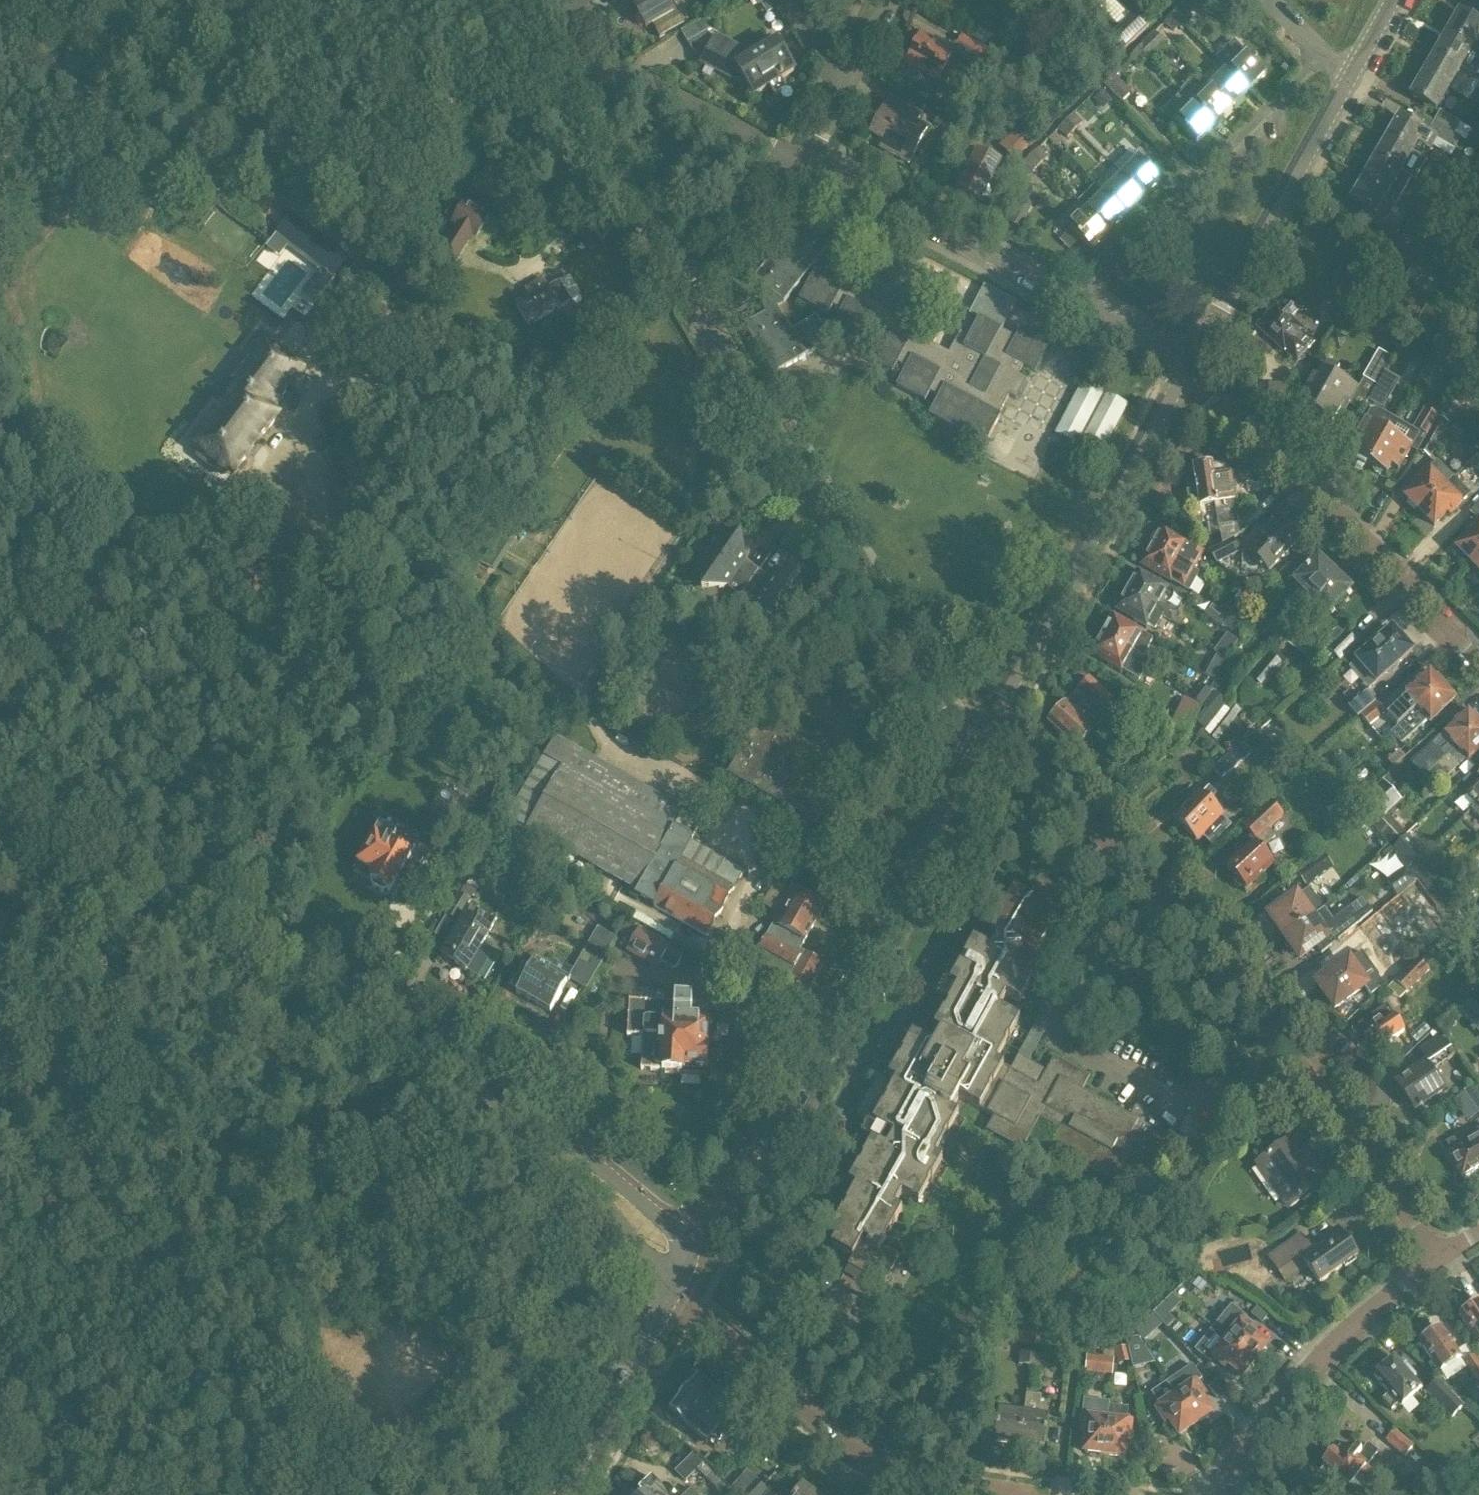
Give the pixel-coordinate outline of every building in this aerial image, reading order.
[(631,4),(646,29),(653,25),(661,38),(683,25),(675,12),(674,12),(667,1),(669,0),(638,0),(631,4)] [(1126,13),(1122,17),(1126,21),(1104,44),(1117,57),(1148,26),(1132,10),(1142,0),(1113,0),(1126,13)] [(1188,17),(1179,8),(1164,23),(1174,32),(1188,17)] [(1067,12),(1066,18),(1070,23),(1076,23),(1080,19),(1081,13),(1077,9),(1071,9),(1067,12)] [(1459,12),(1446,34),(1471,48),(1478,52),(1478,24),(1459,12)] [(703,62),(702,63),(734,80),(735,78),(746,84),(754,97),(769,88),(774,97),(786,90),(781,81),(795,72),(779,46),(775,48),(770,39),(747,53),(747,56),(715,39),(715,40),(711,38),(707,32),(720,24),(713,13),(682,33),(698,60),(699,60),(703,62)] [(1459,69),(1471,48),(1446,34),(1434,55),(1459,69)] [(947,84),(962,56),(922,36),(908,64),(947,84)] [(1000,71),(1007,60),(963,36),(956,47),(1000,71)] [(1216,60),(1227,71),(1249,93),(1266,75),(1233,42),(1216,60)] [(1146,60),(1155,52),(1145,43),(1137,51),(1146,60)] [(1139,68),(1146,60),(1137,51),(1130,59),(1139,68)] [(1447,91),(1459,69),(1434,55),(1422,76),(1447,91)] [(1232,110),(1249,93),(1227,71),(1210,88),(1232,110)] [(1122,104),(1132,93),(1114,75),(1103,86),(1122,104)] [(1215,127),(1232,110),(1210,88),(1198,76),(1181,94),(1193,106),(1215,127)] [(1436,111),(1447,91),(1422,76),(1410,97),(1436,111)] [(1104,94),(1096,103),(1102,108),(1110,100),(1104,94)] [(1193,106),(1181,94),(1164,111),(1197,145),(1215,127),(1193,106)] [(885,106),(872,131),(896,144),(891,154),(909,164),(928,129),(917,123),(922,113),(900,101),(894,111),(885,106)] [(958,112),(947,107),(945,112),(955,117),(958,112)] [(947,130),(953,119),(940,113),(935,124),(947,130)] [(1433,123),(1455,135),(1461,125),(1439,113),(1433,123)] [(1073,114),(1065,122),(1075,131),(1082,123),(1074,116),(1073,114)] [(1411,153),(1420,158),(1425,149),(1429,151),(1436,139),(1454,149),(1460,138),(1455,135),(1433,123),(1428,133),(1399,117),(1386,139),(1411,153)] [(1068,139),(1075,131),(1065,122),(1058,130),(1068,139)] [(1015,162),(1029,148),(1014,132),(1000,146),(1015,162)] [(1426,161),(1420,158),(1411,153),(1386,139),(1374,159),(1399,174),(1414,182),(1426,161)] [(980,201),(1000,161),(977,149),(957,188),(980,201)] [(1040,167),(1048,158),(1039,149),(1031,157),(1040,167)] [(1033,174),(1040,167),(1031,157),(1023,164),(1025,166),(1020,171),(1026,178),(1031,173),(1033,174)] [(1374,159),(1363,180),(1388,194),(1398,199),(1409,180),(1399,174),(1374,159)] [(1142,198),(1160,181),(1139,160),(1121,177),(1142,198)] [(1125,215),(1142,198),(1121,177),(1104,195),(1125,215)] [(1415,285),(1425,274),(1415,265),(1421,259),(1384,224),(1398,199),(1388,194),(1363,180),(1350,201),(1373,214),(1369,222),(1383,235),(1373,246),(1415,285)] [(1025,221),(1039,193),(1026,187),(1012,214),(1025,221)] [(1107,233),(1125,215),(1104,195),(1087,212),(1086,212),(1107,233)] [(1090,250),(1107,233),(1086,212),(1087,212),(1079,204),(1061,221),(1090,250)] [(475,236),(486,218),(465,205),(454,222),(458,225),(442,252),(454,260),(471,233),(475,236)] [(816,319),(792,333),(777,308),(784,305),(838,238),(813,218),(808,214),(757,277),(754,281),(768,293),(759,304),(765,315),(745,328),(773,376),(830,343),(816,319)] [(292,217),(276,237),(334,281),(349,261),(292,217)] [(909,323),(871,303),(876,294),(848,279),(850,275),(822,260),(799,303),(828,318),(833,308),(841,312),(832,331),(860,346),(865,337),(874,341),(864,360),(892,375),(897,365),(906,370),(897,388),(925,403),(930,394),(939,399),(930,417),(985,446),(1001,417),(999,416),(1009,396),(1017,400),(1027,382),(1018,377),(1024,367),(1036,373),(1051,345),(1022,329),(1017,339),(1002,331),(1016,303),(985,287),(970,316),(979,320),(970,338),(961,333),(950,355),(931,345),(930,346),(904,333),(909,323)] [(1334,327),(1366,272),(1352,265),(1337,292),(1333,290),(1317,318),(1334,327)] [(336,290),(358,307),(369,292),(348,275),(336,290)] [(529,299),(516,307),(527,326),(559,307),(570,300),(559,282),(548,288),(542,279),(524,290),(529,299)] [(1275,307),(1256,328),(1280,350),(1283,353),(1284,351),(1296,362),(1306,351),(1313,343),(1302,332),(1302,331),(1289,319),(1300,307),(1288,296),(1277,308),(1275,307)] [(1406,317),(1420,317),(1419,299),(1405,299),(1406,317)] [(232,477),(278,417),(273,412),(305,370),(264,339),(231,382),(238,387),(192,446),(232,477)] [(1377,387),(1386,373),(1393,359),(1379,351),(1363,379),(1377,387)] [(1358,390),(1337,378),(1341,374),(1326,366),(1319,379),(1314,377),(1300,400),(1317,409),(1315,414),(1332,424),(1344,403),(1349,406),(1358,390)] [(1383,411),(1400,381),(1386,373),(1377,387),(1369,402),(1383,411)] [(1105,447),(1127,406),(1084,383),(1062,424),(1105,447)] [(1478,421),(1478,417),(1455,402),(1447,415),(1473,431),(1478,421)] [(1370,467),(1397,421),(1378,410),(1370,412),(1352,445),(1358,448),(1353,457),(1370,467)] [(1418,452),(1438,417),(1425,410),(1413,430),(1397,421),(1370,467),(1386,476),(1391,467),(1397,471),(1410,448),(1418,453),(1418,452)] [(1429,458),(1449,423),(1438,417),(1418,452),(1429,458)] [(1469,450),(1473,455),(1478,450),(1478,441),(1476,437),(1469,443),(1469,450)] [(1419,512),(1445,487),(1453,478),(1436,461),(1415,482),(1418,485),(1405,498),(1419,512)] [(1209,466),(1207,465),(1206,464),(1202,463),(1200,464),(1198,465),(1197,467),(1197,468),(1194,469),(1198,492),(1191,493),(1189,496),(1191,505),(1193,507),(1200,505),(1201,507),(1217,504),(1218,512),(1217,512),(1217,514),(1207,516),(1210,534),(1220,532),(1221,537),(1240,534),(1237,511),(1235,512),(1233,502),(1235,502),(1232,482),(1227,483),(1224,466),(1212,468),(1211,466),(1209,466)] [(1450,516),(1461,504),(1470,495),(1453,478),(1445,487),(1419,512),(1434,526),(1447,513),(1450,516)] [(1471,512),(1478,520),(1478,504),(1471,512)] [(1268,571),(1299,540),(1278,521),(1248,552),(1268,571)] [(1478,522),(1467,533),(1470,536),(1457,549),(1471,563),(1478,555),(1478,523),(1478,522)] [(1193,569),(1201,555),(1189,549),(1192,545),(1161,528),(1152,544),(1155,545),(1154,547),(1182,563),(1193,569)] [(747,593),(761,573),(748,564),(742,538),(715,543),(716,543),(700,567),(699,567),(705,594),(732,589),(731,588),(734,584),(747,593)] [(1217,566),(1241,552),(1234,539),(1210,553),(1217,566)] [(1182,563),(1154,547),(1152,550),(1149,548),(1144,556),(1147,558),(1143,565),(1159,574),(1158,574),(1171,582),(1172,581),(1190,591),(1200,573),(1193,569),(1182,563)] [(1471,563),(1478,571),(1478,555),(1471,563)] [(1318,560),(1317,559),(1294,582),(1303,590),(1287,607),(1295,615),(1297,613),(1334,575),(1326,567),(1326,564),(1322,560),(1318,560)] [(1154,582),(1136,572),(1126,590),(1156,608),(1154,611),(1163,616),(1168,608),(1159,603),(1168,588),(1155,581),(1154,582)] [(774,582),(761,573),(747,593),(761,602),(758,606),(763,633),(790,628),(790,627),(806,604),(801,577),(774,582)] [(1341,582),(1334,575),(1297,613),(1295,615),(1311,630),(1349,591),(1348,590),(1349,586),(1344,581),(1341,582)] [(1146,626),(1154,611),(1156,608),(1126,590),(1116,608),(1134,618),(1133,619),(1146,626)] [(1244,620),(1258,604),(1245,594),(1232,610),(1244,620)] [(1213,606),(1205,617),(1222,629),(1226,623),(1230,618),(1213,606)] [(1171,621),(1176,613),(1168,608),(1163,616),(1171,621)] [(1240,633),(1247,624),(1233,614),(1230,618),(1226,623),(1240,633)] [(1129,626),(1111,616),(1101,634),(1132,651),(1130,656),(1139,661),(1141,656),(1150,661),(1152,657),(1145,653),(1153,640),(1142,634),(1143,632),(1129,625),(1129,626)] [(1395,634),(1392,630),(1356,662),(1376,684),(1412,652),(1404,644),(1407,641),(1398,631),(1395,634)] [(1340,662),(1357,645),(1345,633),(1328,651),(1340,662)] [(1139,661),(1130,656),(1132,651),(1101,634),(1091,652),(1109,662),(1108,664),(1121,671),(1121,670),(1139,680),(1150,661),(1141,656),(1139,661)] [(1212,664),(1206,676),(1214,681),(1221,668),(1212,664)] [(1223,665),(1216,679),(1224,683),(1231,669),(1223,665)] [(1397,708),(1388,716),(1398,726),(1401,724),(1402,725),(1406,721),(1443,685),(1429,671),(1404,696),(1407,699),(1398,708),(1397,708)] [(1103,712),(1113,701),(1089,679),(1080,690),(1049,724),(1078,751),(1092,735),(1093,736),(1102,726),(1094,720),(1103,711),(1103,712)] [(1398,726),(1391,734),(1401,745),(1412,735),(1427,720),(1430,723),(1455,698),(1443,685),(1406,721),(1402,725),(1401,724),(1398,726)] [(1202,708),(1210,693),(1202,686),(1191,699),(1202,708)] [(1227,703),(1212,691),(1211,693),(1210,693),(1202,708),(1206,710),(1196,723),(1205,730),(1227,703)] [(1357,719),(1375,703),(1366,693),(1348,709),(1357,719)] [(1189,733),(1201,707),(1184,699),(1171,725),(1189,733)] [(1370,726),(1385,713),(1376,704),(1362,718),(1370,726)] [(1423,755),(1436,768),(1441,763),(1456,749),(1463,742),(1478,727),(1478,718),(1474,713),(1472,715),(1468,711),(1443,735),(1423,755)] [(814,759),(777,738),(780,733),(760,721),(727,778),(814,828),(826,806),(822,803),(839,774),(824,765),(825,764),(815,758),(814,759)] [(1426,778),(1436,788),(1451,773),(1466,759),(1468,761),(1478,751),(1478,727),(1463,742),(1456,749),(1441,763),(1436,768),(1426,778)] [(708,937),(744,873),(691,843),(703,822),(556,738),(544,759),(546,760),(525,796),(541,805),(527,830),(638,893),(636,897),(708,937)] [(1109,744),(1101,753),(1110,761),(1118,753),(1109,744)] [(1221,780),(1252,754),(1243,744),(1212,769),(1221,780)] [(1406,758),(1399,751),(1388,761),(1395,769),(1406,758)] [(1384,783),(1362,803),(1379,821),(1401,802),(1384,783)] [(1478,803),(1478,783),(1462,799),(1460,798),(1450,807),(1463,820),(1472,812),(1477,806),(1477,805),(1478,803)] [(1201,794),(1175,822),(1177,823),(1177,824),(1182,829),(1182,828),(1196,841),(1200,837),(1212,847),(1231,827),(1219,816),(1222,814),(1210,803),(1217,796),(1209,788),(1202,795),(1201,794)] [(1247,891),(1274,865),(1261,852),(1276,838),(1269,830),(1283,816),(1270,803),(1244,827),(1257,841),(1226,869),(1247,891)] [(438,843),(451,820),(436,812),(423,835),(438,843)] [(1392,846),(1405,834),(1388,816),(1375,828),(1392,846)] [(368,880),(372,888),(381,894),(389,892),(415,848),(378,826),(356,865),(372,874),(368,880)] [(808,993),(823,965),(800,952),(824,908),(790,890),(814,846),(795,835),(771,878),(776,881),(762,906),(771,911),(768,916),(777,921),(753,963),(808,993)] [(1408,837),(1392,851),(1408,869),(1424,855),(1408,837)] [(1307,887),(1334,868),(1324,854),(1297,874),(1307,887)] [(1424,857),(1410,870),(1427,888),(1441,876),(1424,857)] [(1417,881),(1408,868),(1387,884),(1397,897),(1417,881)] [(1440,906),(1449,897),(1436,883),(1442,877),(1441,876),(1427,888),(1425,890),(1440,906)] [(1053,911),(1061,897),(1040,885),(1029,905),(1023,902),(1026,896),(1015,890),(991,934),(997,937),(991,950),(974,940),(950,984),(957,988),(934,1030),(941,1033),(934,1046),(913,1035),(889,1078),(896,1082),(873,1124),(893,1135),(886,1148),(873,1141),(849,1183),(856,1187),(832,1229),(840,1233),(832,1247),(852,1259),(848,1266),(884,1286),(900,1257),(882,1247),(902,1211),(895,1207),(901,1195),(918,1204),(942,1161),(935,1157),(959,1115),(952,1111),(959,1098),(973,1106),(994,1117),(986,1131),(1022,1151),(1039,1119),(1060,1131),(1050,1148),(1107,1179),(1110,1172),(1139,1188),(1162,1145),(1134,1130),(1138,1122),(1082,1092),(1090,1077),(1054,1058),(1046,1072),(1019,1057),(1011,1071),(997,1063),(1021,1021),(1000,1009),(1006,997),(1020,1005),(1044,961),(1037,957),(1060,915),(1053,911)] [(1284,936),(1284,937),(1325,908),(1311,888),(1297,898),(1297,897),(1270,916),(1270,917),(1276,926),(1275,930),(1279,935),(1284,936)] [(457,922),(470,902),(458,895),(446,916),(457,922)] [(1453,905),(1443,915),(1454,927),(1465,918),(1453,905)] [(479,952),(486,940),(497,921),(473,907),(443,958),(467,972),(479,979),(491,959),(479,952)] [(1294,950),(1300,959),(1327,940),(1326,939),(1335,932),(1329,925),(1334,921),(1325,908),(1284,937),(1286,939),(1285,944),(1289,949),(1294,950)] [(1457,933),(1453,928),(1424,956),(1429,961),(1451,941),(1475,967),(1478,963),(1478,962),(1472,953),(1457,933)] [(587,990),(617,939),(600,929),(570,977),(569,979),(587,990)] [(677,968),(683,957),(670,949),(670,948),(640,929),(626,951),(657,970),(662,963),(672,969),(677,968)] [(1349,963),(1318,984),(1335,1008),(1365,986),(1373,997),(1385,988),(1378,977),(1379,976),(1362,952),(1349,963)] [(517,994),(549,1013),(569,979),(570,977),(538,958),(532,968),(524,963),(518,973),(514,971),(506,985),(517,992),(517,994)] [(1402,999),(1430,971),(1418,959),(1390,987),(1402,999)] [(1460,1010),(1478,1031),(1478,1005),(1473,999),(1460,1010)] [(692,1007),(692,1003),(675,1002),(675,1006),(628,1003),(626,1037),(642,1038),(640,1071),(660,1072),(660,1073),(664,1073),(664,1075),(677,1076),(678,1074),(681,1074),(685,1079),(701,1079),(705,1076),(706,1067),(709,1064),(710,1059),(707,1055),(707,1052),(706,1052),(707,1028),(708,1008),(692,1007)] [(1374,1053),(1404,1033),(1386,1007),(1357,1027),(1374,1053)] [(1414,1110),(1444,1089),(1432,1072),(1456,1056),(1440,1034),(1418,1049),(1428,1062),(1396,1084),(1414,1110)] [(564,1065),(569,1058),(558,1051),(554,1059),(564,1065)] [(1463,1093),(1465,1095),(1478,1114),(1478,1090),(1475,1084),(1463,1093)] [(1195,1143),(1203,1129),(1185,1119),(1178,1133),(1195,1143)] [(1472,1134),(1470,1130),(1446,1142),(1451,1153),(1449,1154),(1462,1177),(1478,1168),(1478,1131),(1472,1134)] [(1290,1209),(1325,1184),(1293,1140),(1259,1164),(1290,1209)] [(1357,1257),(1337,1230),(1310,1249),(1300,1235),(1268,1259),(1284,1282),(1306,1266),(1319,1284),(1357,1257)] [(605,1273),(608,1267),(601,1263),(598,1269),(605,1273)] [(1471,1308),(1468,1307),(1463,1311),(1462,1314),(1459,1316),(1478,1346),(1478,1303),(1471,1308)] [(1160,1307),(1153,1314),(1166,1329),(1174,1321),(1168,1316),(1160,1307)] [(1215,1329),(1227,1339),(1254,1361),(1267,1345),(1252,1334),(1255,1331),(1242,1321),(1245,1317),(1233,1307),(1215,1329)] [(1260,1307),(1252,1316),(1263,1324),(1270,1315),(1260,1307)] [(1036,1346),(1039,1329),(1009,1325),(1007,1343),(1036,1346)] [(1147,1348),(1159,1340),(1149,1325),(1137,1333),(1147,1348)] [(1461,1358),(1441,1328),(1431,1334),(1428,1334),(1422,1338),(1421,1341),(1419,1343),(1439,1373),(1461,1358)] [(1223,1344),(1215,1338),(1208,1347),(1216,1353),(1212,1358),(1225,1368),(1227,1365),(1242,1376),(1254,1361),(1227,1339),(1223,1344)] [(1155,1364),(1139,1339),(1127,1342),(1134,1369),(1155,1364)] [(1118,1365),(1131,1362),(1128,1347),(1115,1350),(1118,1365)] [(1030,1366),(1032,1353),(1020,1352),(1018,1365),(1030,1366)] [(1041,1367),(1043,1354),(1032,1353),(1030,1366),(1041,1367)] [(1474,1355),(1463,1363),(1476,1383),(1478,1381),(1478,1363),(1474,1355)] [(1112,1376),(1114,1358),(1090,1356),(1088,1373),(1112,1376)] [(1403,1368),(1399,1363),(1394,1359),(1385,1368),(1381,1367),(1375,1372),(1376,1375),(1374,1377),(1389,1395),(1382,1401),(1391,1411),(1398,1405),(1400,1408),(1421,1389),(1412,1379),(1415,1376),(1406,1366),(1403,1368)] [(1190,1386),(1185,1377),(1175,1384),(1181,1393),(1175,1396),(1195,1425),(1212,1413),(1201,1398),(1205,1396),(1195,1382),(1190,1386)] [(698,1378),(687,1391),(709,1410),(706,1413),(728,1432),(735,1425),(728,1419),(735,1410),(698,1378)] [(1452,1419),(1464,1407),(1438,1380),(1426,1392),(1452,1419)] [(1195,1425),(1175,1396),(1166,1384),(1152,1394),(1161,1406),(1156,1410),(1165,1423),(1168,1421),(1179,1436),(1195,1425)] [(669,1412),(670,1412),(665,1418),(677,1429),(682,1423),(707,1443),(708,1442),(715,1448),(728,1432),(706,1413),(709,1410),(687,1391),(669,1412)] [(1045,1447),(1048,1417),(1038,1416),(1041,1397),(1026,1395),(1024,1415),(1021,1444),(1045,1447)] [(1110,1404),(1108,1420),(1105,1455),(1124,1457),(1126,1439),(1130,1439),(1132,1423),(1126,1423),(1128,1406),(1110,1404)] [(1102,1420),(1103,1410),(1091,1409),(1090,1418),(1084,1418),(1083,1434),(1087,1434),(1085,1452),(1105,1455),(1108,1420),(1102,1420)] [(1021,1444),(1024,1415),(999,1412),(995,1441),(1021,1444)] [(766,1444),(747,1427),(733,1443),(752,1460),(766,1444)] [(1405,1458),(1415,1447),(1395,1430),(1385,1442),(1405,1458)] [(1365,1467),(1376,1453),(1367,1445),(1359,1454),(1349,1446),(1345,1451),(1341,1447),(1335,1454),(1333,1452),(1331,1454),(1327,1455),(1324,1459),(1325,1462),(1322,1465),(1324,1467),(1319,1473),(1327,1480),(1332,1474),(1348,1487),(1355,1478),(1375,1494),(1385,1483),(1365,1467)] [(720,1493),(725,1488),(703,1465),(698,1470),(720,1493)] [(797,1465),(787,1476),(794,1481),(803,1471),(797,1465)] [(660,1489),(663,1485),(652,1474),(640,1486),(643,1489),(637,1494),(666,1494),(660,1489)] [(759,1482),(746,1494),(768,1494),(770,1493),(759,1482)] [(804,1485),(797,1494),(818,1494),(804,1485)]
